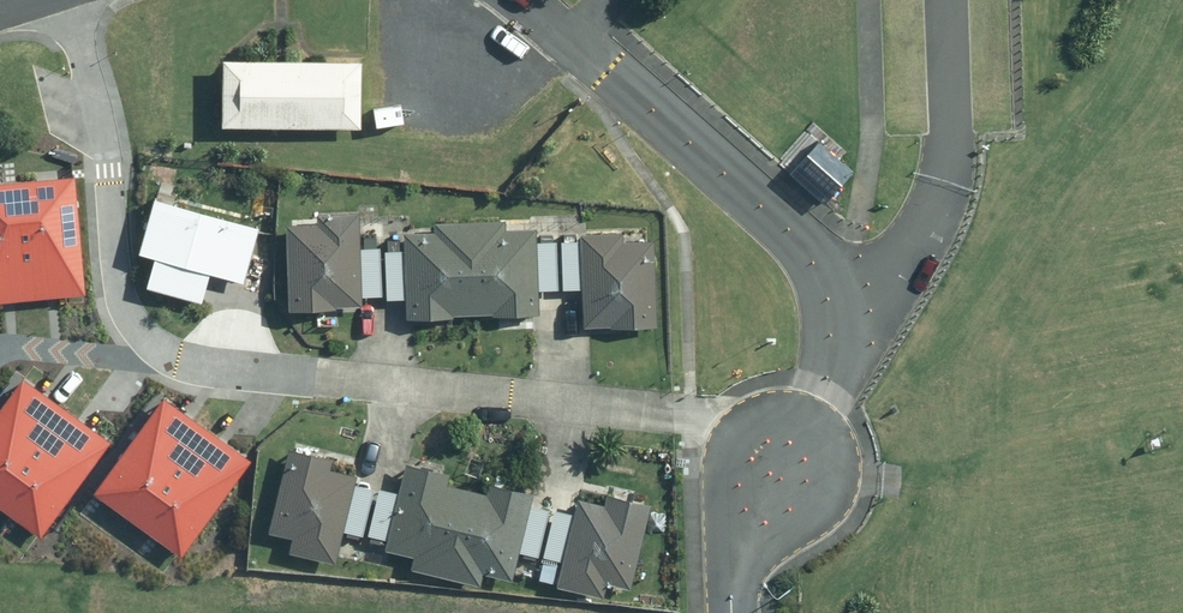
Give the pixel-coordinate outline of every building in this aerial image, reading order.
[(224,62),(222,128),(365,131),(367,65),(224,62)] [(819,143),(808,156),(842,188),(854,175),(819,143)] [(32,301),(87,296),(76,179),(21,185),(0,187),(0,304),(32,301)] [(154,262),(146,288),(201,305),(211,274),(241,283),(256,233),(155,202),(138,258),(154,262)] [(337,309),(363,307),(363,298),(361,250),(359,214),(318,216),(318,226),(285,227),(289,313),(337,311),(337,309)] [(433,233),(406,233),(406,253),(407,301),(408,320),(452,319),(452,315),(474,315),(496,314),(496,317),(539,316),(538,291),(537,243),(536,230),(506,231),(506,222),(469,223),(433,224),(433,233)] [(623,236),(581,237),(581,243),(583,290),(585,329),(611,328),(611,331),(657,329),(654,244),(623,245),(623,236)] [(557,242),(537,243),(538,291),(559,290),(557,242)] [(581,243),(562,243),(563,291),(583,290),(581,243)] [(379,249),(361,250),(363,298),(382,297),(379,249)] [(407,301),(406,253),(385,254),(387,301),(407,301)] [(0,414),(0,508),(44,541),(113,447),(24,381),(0,414)] [(163,401),(93,494),(182,560),(252,466),(163,401)] [(331,460),(287,450),(267,535),(291,541),(288,555),(335,566),(343,532),(354,485),(355,478),(328,472),(331,460)] [(415,559),(412,571),(446,579),(480,587),(483,574),(512,580),(518,553),(529,506),(531,497),(491,487),(488,496),(468,492),(448,487),(451,475),(406,465),(399,495),(388,542),(385,552),(415,559)] [(374,490),(354,485),(343,532),(362,536),(374,490)] [(388,542),(399,495),(379,490),(368,537),(388,542)] [(563,563),(557,588),(604,600),(607,585),(630,591),(650,506),(606,496),(604,507),(578,501),(575,516),(563,563)] [(550,511),(529,506),(518,553),(539,558),(550,511)] [(563,563),(575,516),(556,511),(544,558),(563,563)]
